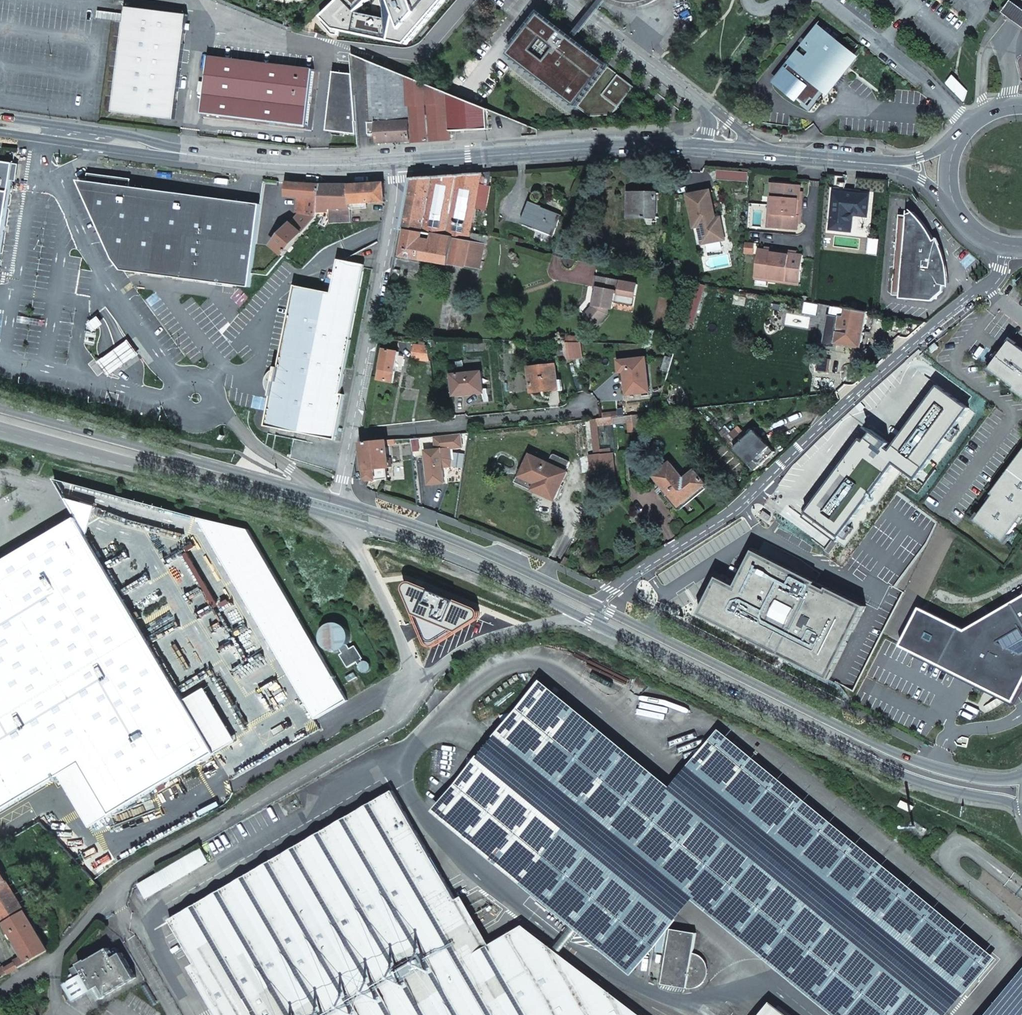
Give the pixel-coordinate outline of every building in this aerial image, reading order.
[(366,14),(386,33),(397,22),(407,11),(409,13),(416,7),(430,21),(442,9),(451,0),(390,0),(380,10),(375,5),(366,14)] [(454,1),(453,0),(451,0),(442,9),(445,11),(454,1)] [(1011,0),(1010,0),(1001,11),(1018,23),(1021,26),(1021,8),(1011,0)] [(113,112),(175,119),(188,15),(126,8),(113,112)] [(407,11),(397,22),(399,24),(409,13),(407,11)] [(542,14),(510,54),(590,117),(611,116),(634,87),(561,29),(542,14)] [(809,79),(824,91),(831,82),(832,83),(838,77),(839,74),(841,68),(843,65),(844,65),(852,56),(850,54),(858,44),(846,35),(832,42),(819,31),(794,62),(811,76),(809,79)] [(314,70),(210,57),(203,113),(307,126),(314,70)] [(489,129),(487,109),(368,60),(370,123),(366,123),(367,136),(374,136),(374,146),(377,145),(377,143),(410,142),(410,143),(451,140),(450,132),(489,129)] [(357,135),(353,74),(334,72),(327,131),(357,135)] [(15,164),(0,162),(0,263),(15,164)] [(472,241),(486,244),(487,236),(472,233),(476,207),(486,209),(491,187),(489,186),(480,185),(482,173),(411,179),(401,230),(406,231),(406,230),(406,229),(425,233),(432,234),(455,238),(472,241)] [(480,185),(489,186),(492,173),(482,173),(480,185)] [(261,205),(79,181),(114,259),(122,271),(237,286),(251,287),(261,205)] [(286,197),(299,198),(309,199),(307,214),(320,215),(322,186),(287,183),(286,197)] [(385,183),(350,185),(351,208),(354,208),(354,204),(367,203),(386,202),(385,183)] [(803,186),(775,183),(774,197),(771,197),(770,214),(772,214),(771,228),(799,230),(799,224),(800,217),(802,217),(804,199),(802,199),(802,192),(803,186)] [(350,185),(322,186),(320,215),(331,215),(330,209),(351,208),(350,185)] [(712,191),(689,195),(696,228),(701,227),(704,245),(727,240),(724,222),(716,224),(715,219),(718,218),(712,191)] [(628,217),(657,218),(658,193),(629,193),(628,217)] [(835,193),(831,228),(851,231),(853,214),(867,216),(869,196),(835,193)] [(309,199),(299,198),(297,213),(301,213),(307,214),(309,199)] [(561,215),(542,207),(542,206),(530,202),(521,223),(553,236),(561,215)] [(330,209),(331,215),(331,223),(352,223),(352,209),(351,208),(330,209)] [(908,216),(899,215),(892,295),(936,299),(936,298),(940,261),(939,260),(939,256),(923,254),(924,252),(925,252),(935,243),(935,242),(934,241),(931,234),(925,225),(923,222),(919,217),(914,212),(908,215),(908,216)] [(307,214),(301,213),(272,246),(284,256),(320,215),(307,214)] [(324,218),(320,224),(325,227),(329,221),(324,218)] [(485,245),(486,244),(472,241),(455,238),(432,234),(425,233),(406,229),(406,230),(406,231),(401,230),(396,256),(449,266),(449,264),(479,269),(484,245),(485,245)] [(939,296),(941,294),(943,292),(945,288),(947,284),(948,280),(948,275),(946,263),(943,254),(938,239),(934,241),(935,242),(935,243),(925,252),(924,252),(923,254),(939,256),(939,260),(940,261),(936,298),(939,296)] [(767,250),(760,250),(756,277),(770,279),(769,281),(787,283),(787,281),(800,283),(804,255),(798,255),(767,250)] [(332,436),(340,395),(339,395),(365,267),(346,263),(345,268),(339,267),(333,294),(297,287),(273,410),(270,424),(332,436)] [(634,307),(638,284),(621,281),(597,277),(595,288),(598,289),(597,294),(595,305),(592,304),(592,307),(585,316),(597,326),(607,314),(608,308),(612,309),(613,303),(634,307)] [(868,312),(835,306),(834,316),(829,315),(824,345),(835,347),(836,344),(862,348),(868,312)] [(95,321),(91,324),(96,331),(100,328),(95,321)] [(140,355),(130,340),(100,363),(111,377),(140,355)] [(580,342),(565,342),(567,358),(582,357),(580,342)] [(1018,346),(1018,347),(1011,342),(991,369),(998,374),(997,375),(1009,385),(1010,383),(1016,388),(1013,391),(1021,397),(1021,349),(1018,346)] [(939,348),(936,344),(929,350),(933,354),(939,348)] [(430,361),(428,347),(415,345),(413,358),(430,361)] [(385,349),(379,379),(393,382),(399,352),(385,349)] [(818,357),(797,354),(795,361),(817,364),(818,357)] [(661,369),(669,371),(672,359),(665,356),(661,369)] [(624,372),(627,394),(649,392),(646,358),(618,361),(619,372),(624,372)] [(541,388),(558,386),(555,365),(530,367),(532,392),(542,391),(541,388)] [(471,391),(483,390),(481,372),(452,375),(455,396),(471,394),(471,391)] [(862,439),(806,513),(836,535),(827,547),(832,550),(841,538),(840,538),(898,461),(919,477),(970,409),(939,386),(891,450),(888,448),(890,444),(873,431),(865,441),(862,439)] [(639,431),(638,416),(627,417),(629,432),(639,431)] [(599,426),(613,425),(612,417),(598,418),(599,426)] [(599,430),(599,426),(598,418),(591,419),(592,430),(599,430)] [(739,427),(725,439),(734,449),(735,448),(755,470),(775,452),(755,431),(748,437),(739,427)] [(590,457),(592,474),(604,473),(601,449),(599,430),(592,430),(595,456),(590,457)] [(462,447),(461,433),(434,436),(435,449),(425,450),(429,484),(444,483),(443,467),(451,466),(452,459),(451,448),(462,447)] [(395,444),(395,440),(362,443),(366,479),(369,481),(388,480),(387,468),(391,468),(388,445),(395,444)] [(616,487),(612,453),(610,453),(610,448),(601,449),(604,473),(605,488),(616,487)] [(531,455),(521,476),(536,483),(533,489),(555,499),(567,472),(565,471),(570,462),(569,460),(555,453),(553,454),(548,463),(531,455)] [(991,495),(994,497),(990,503),(989,502),(979,515),(980,516),(975,522),(1002,542),(1007,536),(1008,537),(1017,524),(1016,523),(1020,518),(1021,519),(1021,454),(991,495)] [(672,490),(683,503),(704,486),(706,484),(694,470),(684,479),(670,463),(654,476),(668,493),(672,490)] [(594,490),(605,488),(604,473),(592,474),(594,490)] [(521,476),(518,474),(514,482),(532,491),(533,489),(536,483),(521,476)] [(679,506),(683,503),(672,490),(668,493),(679,506)] [(96,508),(68,500),(78,518),(88,537),(96,508)] [(764,511),(761,515),(768,521),(771,516),(764,511)] [(185,701),(150,641),(129,654),(69,554),(91,541),(88,537),(78,518),(0,565),(0,813),(61,777),(82,764),(112,816),(190,770),(217,753),(185,701)] [(201,518),(316,719),(348,700),(250,530),(201,518)] [(129,654),(150,641),(91,541),(69,554),(129,654)] [(866,606),(754,550),(737,586),(719,577),(700,614),(830,679),(866,606)] [(407,591),(428,643),(431,646),(434,646),(437,645),(478,619),(480,616),(480,612),(479,610),(477,609),(414,583),(411,582),(409,583),(407,585),(406,587),(407,591)] [(901,647),(1013,703),(1021,685),(1021,597),(965,631),(920,608),(901,647)] [(324,645),(327,648),(330,650),(332,651),(335,651),(341,650),(348,645),(349,643),(350,639),(350,636),(350,633),(349,630),(346,627),(345,626),(341,624),(338,623),(335,623),(332,623),(330,624),(327,626),(325,628),(323,630),(322,633),(321,638),(322,640),(322,642),(323,644),(324,645)] [(348,645),(341,650),(343,653),(340,655),(348,668),(357,662),(359,666),(363,661),(362,659),(363,659),(355,646),(350,649),(348,645)] [(354,672),(346,677),(349,681),(357,677),(354,672)] [(681,795),(674,789),(541,679),(495,734),(500,738),(696,901),(835,1014),(946,1014),(681,795)] [(237,741),(206,689),(185,701),(217,753),(237,741)] [(719,729),(712,737),(705,746),(688,767),(967,994),(997,959),(719,729)] [(680,918),(617,866),(483,758),(479,755),(433,811),(633,974),(680,918)] [(91,828),(112,816),(82,764),(61,777),(91,828)] [(226,1014),(642,1014),(575,965),(524,927),(493,945),(393,790),(171,919),(226,1014)] [(916,806),(903,800),(900,806),(913,813),(916,806)] [(212,863),(203,848),(141,885),(149,899),(212,863)] [(9,880),(0,865),(0,885),(9,880)] [(22,879),(12,885),(26,910),(28,912),(38,906),(22,879)] [(0,885),(0,914),(5,923),(26,910),(12,885),(9,880),(0,885)] [(5,923),(28,963),(50,949),(28,912),(26,910),(5,923)] [(706,962),(705,960),(704,959),(702,957),(699,955),(695,954),(694,953),(697,933),(671,929),(662,985),(687,989),(690,989),(693,989),(696,988),(699,987),(702,985),(704,983),(707,964),(706,962)] [(75,1000),(94,988),(96,990),(103,986),(109,995),(139,978),(124,952),(116,956),(111,947),(90,960),(89,958),(80,964),(84,971),(65,983),(75,1000)] [(992,1014),(1021,1014),(1021,978),(992,1014)] [(773,1004),(765,1014),(787,1014),(773,1004)]
